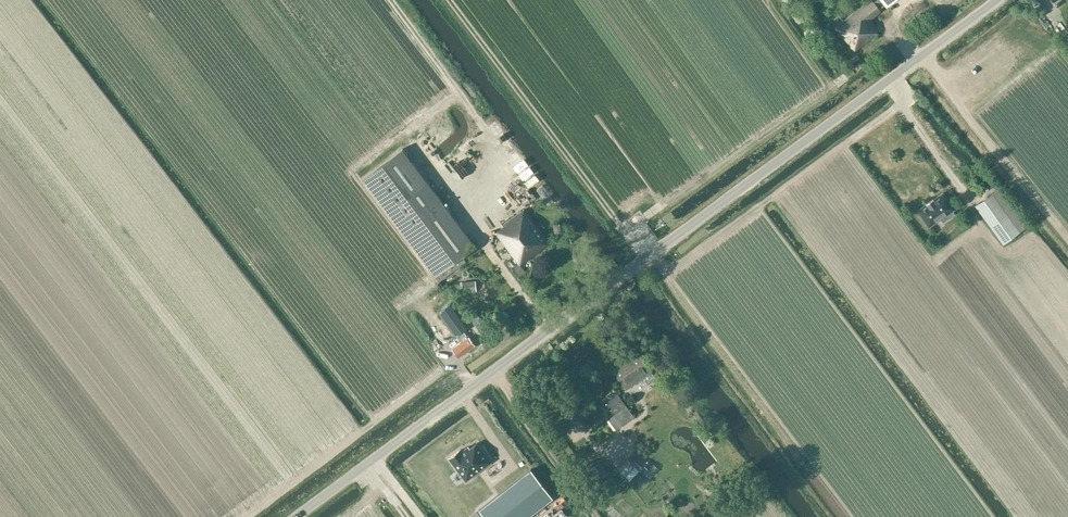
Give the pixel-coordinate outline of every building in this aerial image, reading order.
[(872,20),(881,12),(879,9),(873,2),(872,0),(869,0),(844,20),(839,15),(834,19),(838,24),(834,27),(854,52),(878,33),(874,28),(876,26),(872,20)] [(873,2),(879,9),(885,4),(887,6),(894,0),(876,0),(873,2)] [(363,179),(397,225),(435,275),(475,245),(403,149),(363,179)] [(447,168),(445,173),(452,177),(455,172),(447,168)] [(1028,227),(1000,188),(993,193),(976,205),(1003,244),(1020,232),(1028,227)] [(537,189),(528,196),(533,202),(542,194),(537,189)] [(918,210),(929,227),(941,218),(943,222),(955,214),(952,211),(954,209),(943,193),(933,200),(933,199),(932,199),(933,201),(929,204),(928,202),(927,203),(927,204),(918,210)] [(516,215),(495,233),(519,265),(550,243),(525,208),(516,215)] [(507,221),(512,216),(507,211),(502,215),(507,221)] [(475,281),(463,282),(464,293),(476,291),(475,281)] [(480,313),(474,318),(487,336),(493,331),(480,313)] [(460,342),(452,347),(458,357),(475,345),(469,337),(468,338),(465,334),(458,339),(460,342)] [(622,359),(611,367),(627,389),(639,381),(644,387),(656,378),(652,372),(641,355),(636,349),(622,359)] [(615,431),(634,416),(615,389),(602,399),(614,415),(606,420),(615,431)] [(460,449),(449,457),(466,479),(491,460),(477,441),(470,447),(468,445),(462,450),(460,449)] [(636,451),(628,458),(640,470),(641,469),(643,472),(651,464),(648,461),(648,462),(636,451)] [(653,463),(645,472),(650,477),(658,468),(653,463)] [(485,516),(528,516),(553,498),(531,470),(479,510),(485,516)]
